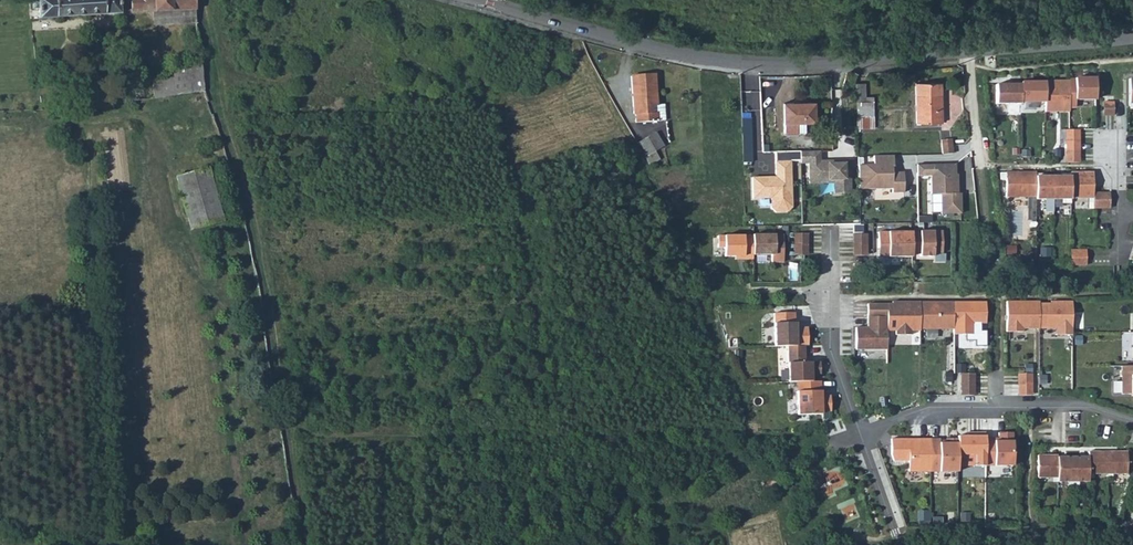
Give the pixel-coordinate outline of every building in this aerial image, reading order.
[(32,0),(33,9),(39,9),(40,19),(120,14),(119,0),(36,0),(32,0)] [(194,0),(131,0),(132,13),(153,12),(165,12),(166,24),(197,22),(194,0)] [(165,12),(153,12),(154,24),(166,24),(165,12)] [(206,91),(202,63),(171,66),(172,78),(152,80),(155,98),(206,91)] [(637,123),(657,121),(657,113),(652,113),(651,106),(658,105),(655,75),(631,76),(634,115),(636,115),(637,123)] [(1076,80),(1070,80),(1070,107),(1076,107),(1076,100),(1096,100),(1096,78),(1076,78),(1076,80)] [(1045,80),(1045,83),(1045,102),(1045,112),(1070,112),(1070,107),(1070,80),(1045,80)] [(1021,83),(1021,85),(1021,102),(1045,102),(1045,83),(1021,83)] [(866,84),(856,84),(857,117),(874,116),(874,97),(866,97),(866,84)] [(941,84),(916,84),(917,123),(942,122),(941,84)] [(1021,85),(997,85),(996,104),(1021,104),(1021,102),(1021,85)] [(814,122),(814,103),(784,104),(785,132),(805,132),(805,122),(814,122)] [(1113,103),(1103,103),(1103,115),(1113,115),(1113,103)] [(657,113),(657,121),(666,121),(664,105),(658,105),(651,106),(652,113),(657,113)] [(775,122),(775,107),(764,107),(763,122),(775,122)] [(750,113),(741,113),(743,162),(752,162),(750,113)] [(857,117),(857,128),(874,128),(874,116),(857,117)] [(1080,129),(1067,129),(1067,162),(1080,162),(1080,129)] [(647,156),(645,157),(650,165),(660,159),(656,151),(664,146),(656,132),(639,142),(647,156)] [(943,154),(953,153),(952,139),(941,139),(943,154)] [(819,151),(801,152),(801,163),(809,162),(810,183),(834,182),(834,193),(850,193),(849,161),(841,161),(841,163),(828,164),(828,161),(820,161),(819,151)] [(858,166),(859,189),(892,188),(892,192),(904,192),(904,172),(894,172),(893,172),(893,167),(894,167),(894,155),(874,156),(874,166),(858,166)] [(792,161),(775,161),(776,180),(772,180),(771,177),(753,177),(753,199),(770,198),(770,209),(775,214),(787,213),(791,208),(793,208),(792,161)] [(956,164),(917,164),(917,175),(931,175),(932,194),(942,194),(942,214),(962,213),(961,193),(957,193),(956,187),(958,187),(958,174),(956,174),(956,164)] [(208,167),(176,176),(191,230),(223,221),(208,167)] [(1036,174),(1035,172),(1000,172),(1000,181),(1005,181),(1005,197),(1028,197),(1035,197),(1036,174)] [(1093,173),(1071,173),(1071,174),(1071,198),(1088,198),(1088,203),(1093,203),(1093,193),(1093,173)] [(1039,174),(1036,174),(1035,197),(1035,200),(1045,200),(1045,204),(1053,204),(1053,200),(1053,176),(1039,176),(1039,174)] [(1071,198),(1071,174),(1066,174),(1066,176),(1053,176),(1053,200),(1063,200),(1063,204),(1071,204),(1071,198)] [(1110,193),(1093,193),(1093,203),(1093,209),(1110,209),(1110,193)] [(912,231),(912,232),(913,250),(921,250),(921,256),(934,256),(934,253),(943,253),(943,231),(912,231)] [(912,232),(879,232),(879,249),(889,249),(889,257),(913,256),(913,250),(912,232)] [(868,234),(854,233),(854,255),(868,255),(868,234)] [(808,234),(795,234),(795,255),(808,255),(808,234)] [(752,237),(717,236),(717,248),(724,248),(724,257),(742,257),(742,260),(752,260),(752,256),(752,237)] [(782,237),(752,237),(752,256),(772,256),(772,263),(782,263),(782,237)] [(1040,257),(1050,257),(1050,248),(1040,248),(1040,257)] [(889,249),(879,249),(879,257),(889,257),(889,249)] [(1072,258),(1088,258),(1088,250),(1072,250),(1072,258)] [(1088,258),(1072,258),(1072,266),(1088,266),(1088,258)] [(921,300),(893,300),(893,302),(868,302),(868,316),(888,316),(888,331),(896,331),(896,335),(913,335),(913,331),(921,331),(921,329),(921,302),(921,300)] [(1040,306),(1040,301),(1008,302),(1008,315),(1010,315),(1010,318),(1008,320),(1007,331),(1024,331),(1024,329),(1041,329),(1041,328),(1040,306)] [(1052,306),(1040,306),(1041,328),(1055,328),(1055,334),(1073,334),(1073,302),(1052,301),(1052,306)] [(954,329),(954,302),(921,302),(921,329),(954,329)] [(987,302),(954,302),(954,329),(954,334),(968,334),(970,332),(974,332),(974,323),(987,323),(987,302)] [(796,312),(774,313),(776,347),(788,347),(805,346),(809,346),(808,328),(796,328),(796,312)] [(888,316),(868,316),(868,328),(857,328),(857,350),(888,350),(888,331),(888,316)] [(805,346),(788,347),(790,382),(798,382),(812,381),(812,375),(821,375),(821,362),(806,363),(805,346)] [(1123,365),(1123,394),(1132,394),(1132,365),(1123,365)] [(1033,373),(1020,373),(1019,396),(1033,396),(1033,373)] [(975,374),(962,374),(962,395),(975,395),(975,374)] [(812,381),(798,382),(799,415),(823,414),(822,412),(832,412),(831,395),(822,395),(822,381),(812,381)] [(986,466),(986,438),(986,433),(976,432),(976,436),(959,436),(959,439),(959,454),(976,454),(976,466),(986,466)] [(996,438),(986,438),(986,466),(1014,466),(1014,433),(1000,433),(1000,441),(996,441),(996,438)] [(930,473),(931,439),(914,439),(914,441),(910,441),(910,439),(892,439),(892,454),(895,461),(909,461),(909,473),(930,473)] [(941,439),(931,439),(930,473),(959,473),(959,454),(959,439),(947,439),(947,443),(941,443),(941,439)] [(1109,474),(1109,452),(1090,452),(1090,457),(1090,478),(1095,478),(1095,474),(1109,474)] [(1128,452),(1109,452),(1109,474),(1109,478),(1114,478),(1114,474),(1128,474),(1128,452)] [(1059,482),(1059,457),(1059,455),(1039,455),(1039,478),(1053,478),(1053,482),(1059,482)] [(1074,488),(1074,457),(1059,457),(1059,482),(1069,482),(1069,488),(1074,488)] [(1074,457),(1074,488),(1080,488),(1080,482),(1089,482),(1090,478),(1090,457),(1074,457)]
